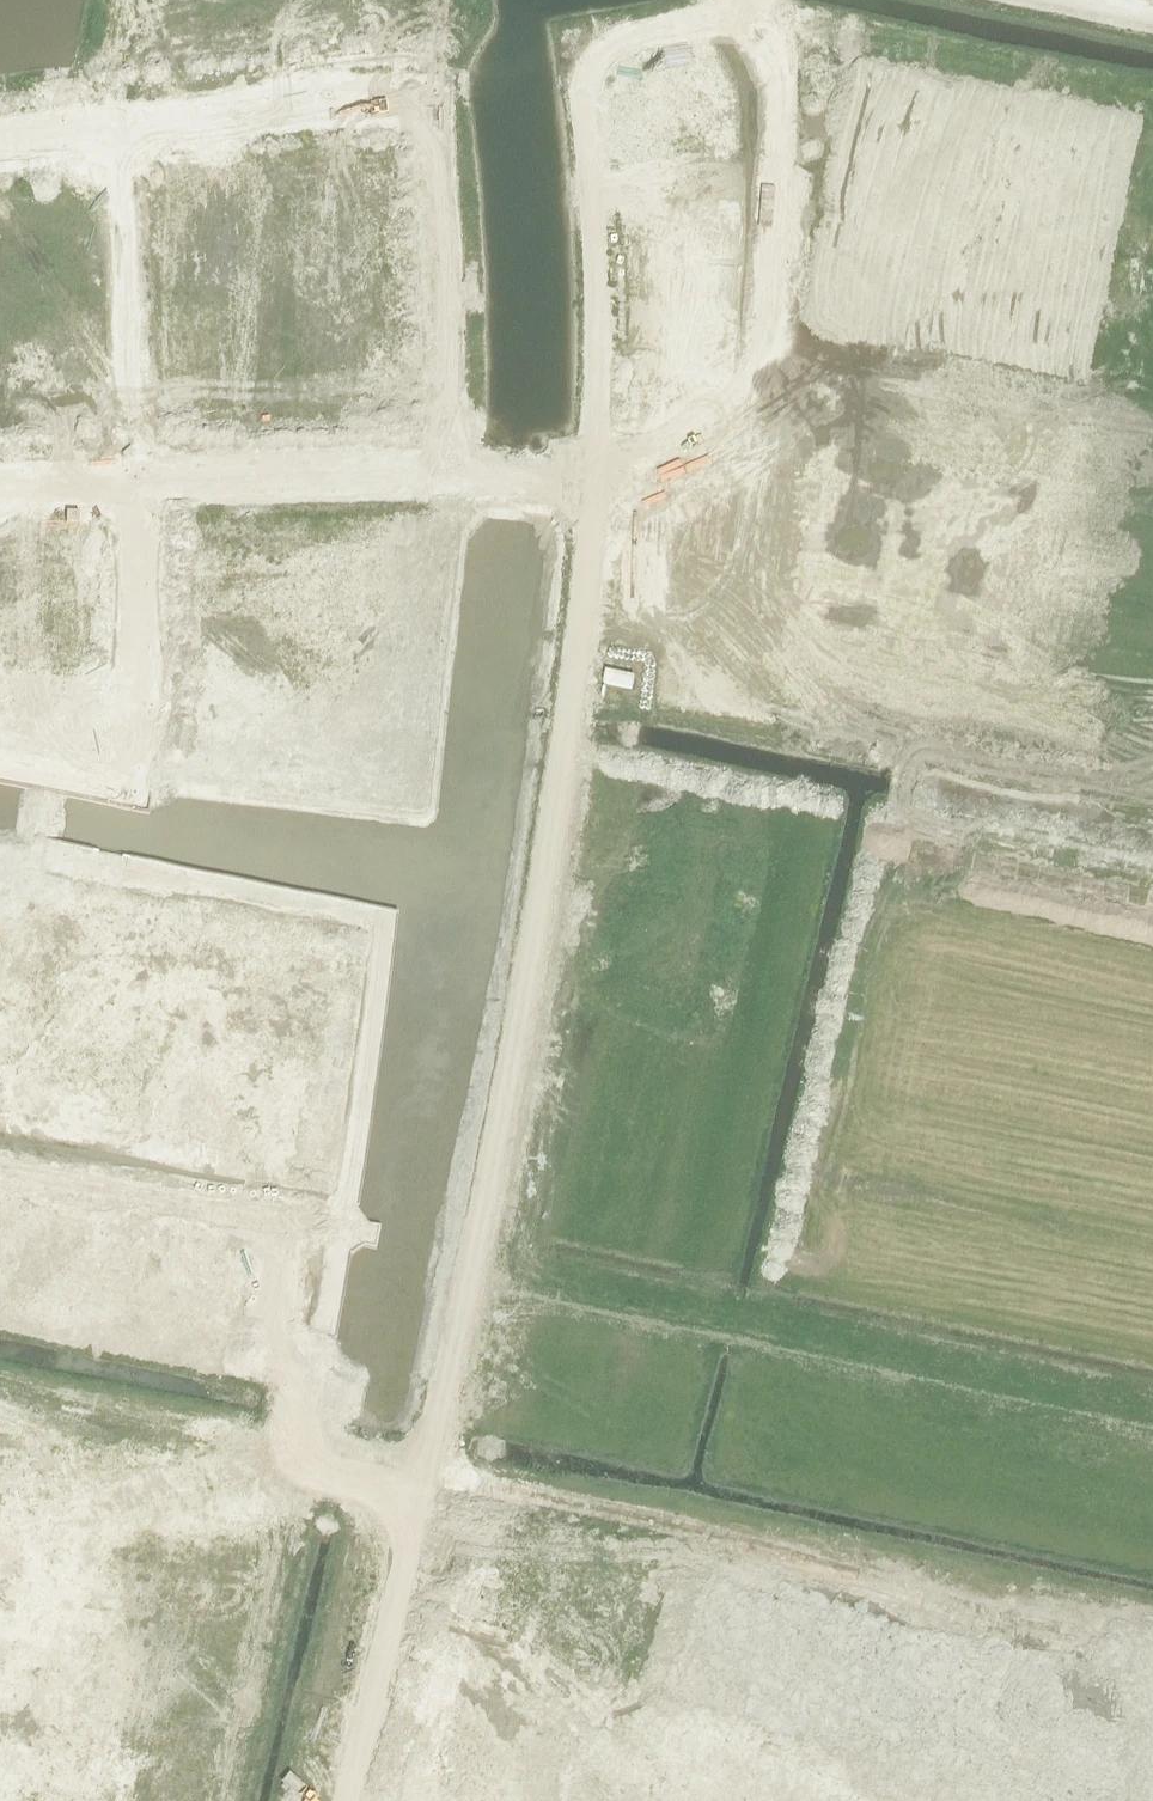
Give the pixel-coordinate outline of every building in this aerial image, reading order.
[(402,121),(377,122),(378,163),(404,162),(402,121)] [(377,122),(352,123),(354,164),(378,163),(377,122)] [(352,123),(328,124),(329,165),(354,164),(352,123)] [(177,180),(146,181),(147,211),(178,210),(177,180)] [(724,214),(727,195),(693,189),(690,208),(724,214)] [(410,209),(383,210),(384,241),(411,240),(410,209)] [(383,210),(356,211),(357,242),(384,241),(383,210)] [(411,240),(384,241),(385,272),(416,271),(415,240),(411,240)] [(357,242),(353,242),(354,273),(385,272),(384,241),(357,242)] [(385,272),(354,273),(355,303),(386,302),(385,272)] [(386,302),(355,303),(356,332),(387,331),(386,302)] [(387,331),(356,332),(357,362),(388,361),(387,331)] [(388,361),(357,362),(358,392),(389,391),(388,361)] [(227,400),(203,401),(204,442),(228,442),(227,400)] [(203,401),(177,402),(178,416),(179,416),(180,443),(204,442),(203,401)] [(122,404),(96,405),(97,446),(124,445),(122,404)] [(96,405),(72,406),(73,447),(97,446),(96,405)] [(72,406),(47,407),(49,448),(73,447),(72,406)] [(47,407),(23,408),(24,449),(49,448),(47,407)] [(0,409),(0,450),(24,449),(23,408),(0,409)] [(178,416),(138,417),(139,445),(180,443),(179,416),(178,416)] [(324,503),(296,504),(298,557),(326,556),(324,503)] [(296,504),(267,505),(269,558),(298,557),(296,504)] [(267,505),(240,506),(242,559),(269,558),(267,505)] [(240,506),(213,507),(214,560),(242,559),(240,506)] [(213,507),(184,508),(186,561),(214,560),(213,507)] [(184,508),(154,509),(156,562),(186,561),(184,508)] [(97,511),(68,512),(70,565),(98,564),(97,511)] [(68,512),(41,513),(42,566),(70,565),(68,512)] [(41,513),(13,514),(15,566),(42,566),(41,513)] [(0,514),(0,567),(15,566),(13,514),(0,514)] [(306,583),(291,583),(292,593),(306,592),(306,583)] [(250,585),(235,585),(236,594),(250,594),(250,585)] [(358,585),(349,586),(349,600),(359,600),(358,585)] [(194,587),(179,587),(180,596),(194,596),(194,587)] [(106,590),(92,590),(92,599),(107,599),(106,590)] [(51,592),(36,592),(36,601),(51,601),(51,592)] [(306,592),(292,593),(292,602),(306,601),(306,592)] [(250,594),(236,594),(236,604),(250,603),(250,594)] [(194,596),(180,596),(180,606),(194,605),(194,596)] [(107,599),(92,599),(93,609),(107,608),(107,599)] [(51,601),(36,601),(37,611),(51,610),(51,601)] [(398,611),(395,638),(447,643),(450,617),(398,611)] [(334,624),(333,633),(355,636),(356,626),(334,624)] [(333,633),(332,642),(354,645),(355,636),(333,633)] [(395,638),(392,665),(444,671),(447,643),(395,638)] [(332,642),(331,652),(353,654),(354,645),(332,642)] [(29,647),(28,656),(42,659),(44,650),(29,647)] [(331,652),(329,661),(352,664),(353,654),(331,652)] [(28,656),(26,665),(40,668),(42,659),(28,656)] [(84,658),(82,667),(97,670),(98,661),(84,658)] [(329,661),(328,670),(351,673),(352,664),(329,661)] [(392,665),(388,696),(441,701),(444,671),(392,665)] [(82,667),(81,676),(95,679),(97,670),(82,667)] [(328,670),(327,680),(350,682),(351,673),(328,670)] [(606,672),(604,683),(632,689),(634,677),(606,672)] [(327,680),(326,689),(349,692),(350,682),(327,680)] [(15,753),(26,702),(0,696),(0,750),(15,753)] [(187,701),(186,713),(196,714),(198,702),(187,701)] [(26,702),(15,753),(42,759),(52,707),(26,702)] [(52,707),(42,759),(70,764),(80,713),(52,707)] [(241,707),(240,719),(251,720),(252,709),(241,707)] [(80,713),(70,764),(100,771),(111,719),(80,713)] [(186,713),(184,725),(195,726),(196,714),(186,713)] [(297,714),(296,725),(306,726),(307,715),(297,714)] [(240,719),(239,731),(249,732),(251,720),(240,719)] [(353,720),(351,731),(362,732),(363,721),(353,720)] [(296,725),(294,738),(305,739),(306,726),(296,725)] [(407,726),(406,737),(416,738),(417,727),(407,726)] [(158,728),(153,775),(184,779),(189,731),(184,731),(165,729),(158,728)] [(189,731),(184,779),(211,782),(216,734),(213,734),(194,732),(189,731)] [(351,731),(350,744),(360,745),(362,732),(351,731)] [(216,734),(211,782),(238,785),(243,737),(238,737),(219,735),(216,734)] [(243,737),(238,785),(266,788),(272,741),(268,740),(248,738),(243,737)] [(406,737),(404,750),(415,751),(416,738),(406,737)] [(272,741),(266,788),(294,791),(299,744),(294,743),(275,741),(272,741)] [(299,744),(294,791),(321,794),(326,747),(323,746),(304,744),(299,744)] [(326,747),(321,794),(349,798),(355,750),(326,747)] [(355,750),(349,798),(376,801),(382,753),(379,753),(360,751),(355,750)] [(382,753),(376,801),(403,804),(409,756),(403,755),(384,753),(382,753)] [(409,756),(403,804),(434,807),(439,760),(433,759),(414,757),(409,756)] [(5,884),(13,842),(0,839),(0,883),(5,884)] [(13,842),(5,884),(16,886),(13,900),(19,901),(22,887),(35,890),(43,848),(13,842)] [(127,902),(120,935),(150,941),(161,889),(130,883),(127,902)] [(161,889),(150,941),(177,946),(187,895),(161,889)] [(70,890),(64,923),(120,935),(127,902),(70,890)] [(187,895),(177,946),(204,952),(214,900),(187,895)] [(214,900),(204,952),(232,957),(243,906),(214,900)] [(287,929),(283,960),(335,967),(339,936),(287,929)] [(242,944),(240,954),(254,957),(256,947),(242,944)] [(53,948),(50,961),(59,963),(62,949),(53,948)] [(240,954),(238,963),(252,966),(254,957),(240,954)] [(283,960),(279,987),(331,994),(335,967),(283,960)] [(25,964),(22,977),(37,980),(40,967),(25,964)] [(136,964),(133,978),(142,980),(145,966),(136,964)] [(145,966),(142,980),(151,982),(154,968),(145,966)] [(40,967),(37,980),(52,983),(54,970),(40,967)] [(54,970),(52,983),(67,985),(69,973),(54,970)] [(189,975),(186,989),(196,991),(198,977),(189,975)] [(22,977),(20,989),(35,992),(37,980),(22,977)] [(198,977),(196,991),(205,993),(208,979),(198,977)] [(37,980),(35,992),(49,995),(52,983),(37,980)] [(52,983),(49,995),(64,998),(67,985),(52,983)] [(279,987),(275,1014),(328,1021),(331,994),(279,987)] [(232,996),(230,1005),(244,1008),(246,999),(232,996)] [(230,1005),(228,1015),(242,1017),(244,1008),(230,1005)] [(275,1014),(271,1042),(324,1049),(328,1021),(275,1014)] [(271,1042),(268,1069),(320,1076),(324,1049),(271,1042)] [(5,1050),(2,1064),(11,1065),(14,1052),(5,1050)] [(213,1052),(211,1061),(225,1064),(227,1055),(213,1052)] [(37,1056),(34,1070),(43,1072),(46,1058),(37,1056)] [(211,1061),(209,1071),(223,1074),(225,1064),(211,1061)] [(86,1066),(83,1080),(92,1082),(95,1068),(86,1066)] [(95,1068),(92,1082),(102,1084),(104,1070),(95,1068)] [(268,1069),(264,1100),(316,1107),(320,1076),(268,1069)] [(141,1077),(138,1091),(147,1093),(150,1079),(141,1077)] [(150,1079),(147,1093),(157,1095),(159,1081),(150,1079)] [(20,1137),(19,1144),(49,1151),(60,1099),(29,1093),(27,1104),(20,1137)] [(194,1095),(191,1109),(201,1111),(203,1097),(194,1095)] [(203,1097),(201,1111),(210,1113),(213,1099),(203,1097)] [(20,1137),(27,1104),(0,1099),(0,1133),(20,1137)] [(60,1099),(49,1151),(77,1156),(88,1105),(60,1099)] [(88,1105),(77,1156),(104,1162),(114,1110),(88,1105)] [(249,1105),(247,1119),(256,1120),(258,1106),(249,1105)] [(258,1106),(256,1120),(266,1122),(268,1108),(258,1106)] [(114,1110),(104,1162),(132,1167),(143,1116),(114,1110)] [(143,1116),(132,1167),(160,1173),(171,1122),(143,1116)] [(171,1122),(160,1173),(187,1179),(197,1127),(171,1122)] [(197,1127),(187,1179),(214,1184),(224,1132),(197,1127)] [(224,1132),(214,1184),(242,1190),(252,1138),(224,1132)] [(252,1138),(242,1190),(272,1196),(282,1144),(252,1138)]
